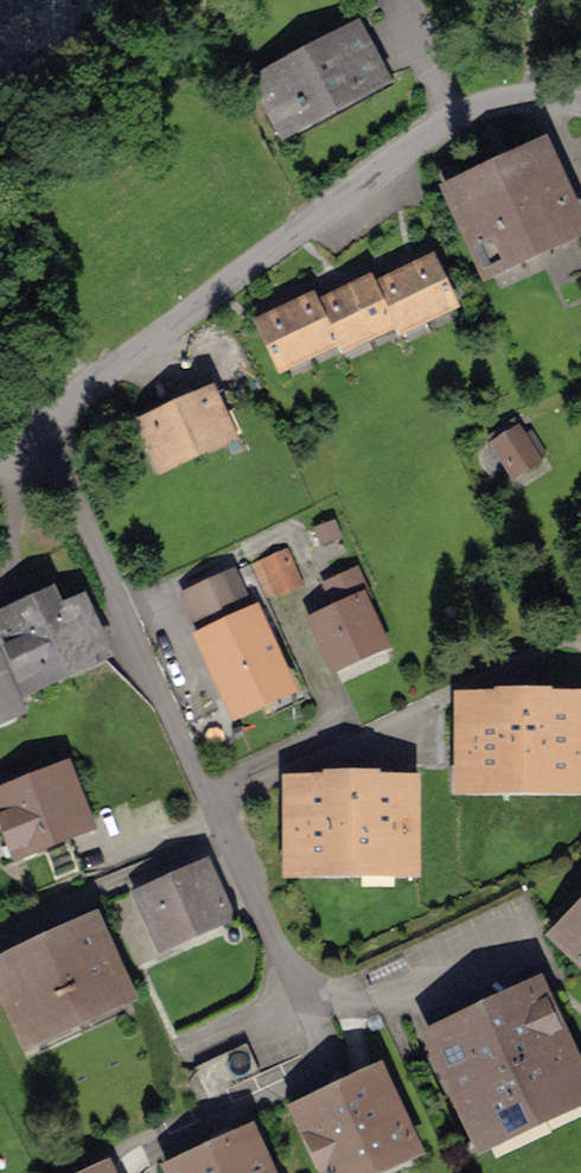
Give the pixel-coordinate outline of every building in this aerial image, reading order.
[(263,85),(288,130),(380,79),(355,35),(263,85)] [(541,155),(456,194),(491,269),(537,247),(556,288),(580,276),(580,241),(541,155)] [(431,260),(403,274),(422,315),(450,301),(431,260)] [(396,327),(422,315),(403,274),(377,286),(392,319),(396,327)] [(373,279),(346,292),(365,332),(392,319),(377,286),(373,279)] [(339,344),(365,332),(346,292),(320,304),(335,336),(339,344)] [(316,296),(288,309),(307,350),(335,336),(320,304),(316,296)] [(280,363),(307,350),(288,309),(261,322),(280,363)] [(210,397),(178,411),(195,449),(227,434),(210,397)] [(164,463),(195,449),(178,411),(146,426),(164,463)] [(527,443),(514,423),(490,438),(513,474),(545,454),(535,439),(527,443)] [(336,521),(308,532),(314,547),(342,537),(336,521)] [(299,584),(286,554),(250,569),(250,567),(239,572),(254,607),(266,602),(264,599),(299,584)] [(363,587),(357,572),(328,585),(340,612),(315,623),(334,664),(381,643),(357,590),(363,587)] [(283,687),(233,577),(188,597),(239,707),(283,687)] [(51,600),(37,606),(64,667),(102,650),(83,609),(60,619),(51,600)] [(3,634),(26,684),(64,667),(37,606),(0,623),(0,626),(3,634)] [(26,684),(3,634),(0,635),(0,716),(17,709),(9,692),(26,684)] [(508,709),(467,709),(467,780),(580,781),(580,709),(539,708),(539,700),(508,700),(508,709)] [(64,776),(14,796),(6,775),(0,777),(0,804),(2,803),(19,847),(83,823),(64,776)] [(337,792),(295,793),(295,864),(408,864),(408,792),(367,792),(367,783),(337,783),(337,792)] [(206,873),(146,899),(164,942),(224,916),(206,873)] [(563,937),(580,955),(580,919),(563,937)] [(0,970),(31,1038),(123,996),(91,928),(0,970)] [(440,1043),(483,1136),(580,1091),(537,998),(440,1043)] [(304,1115),(331,1172),(357,1172),(411,1149),(379,1080),(304,1115)] [(176,1172),(265,1172),(249,1139),(176,1172)]
